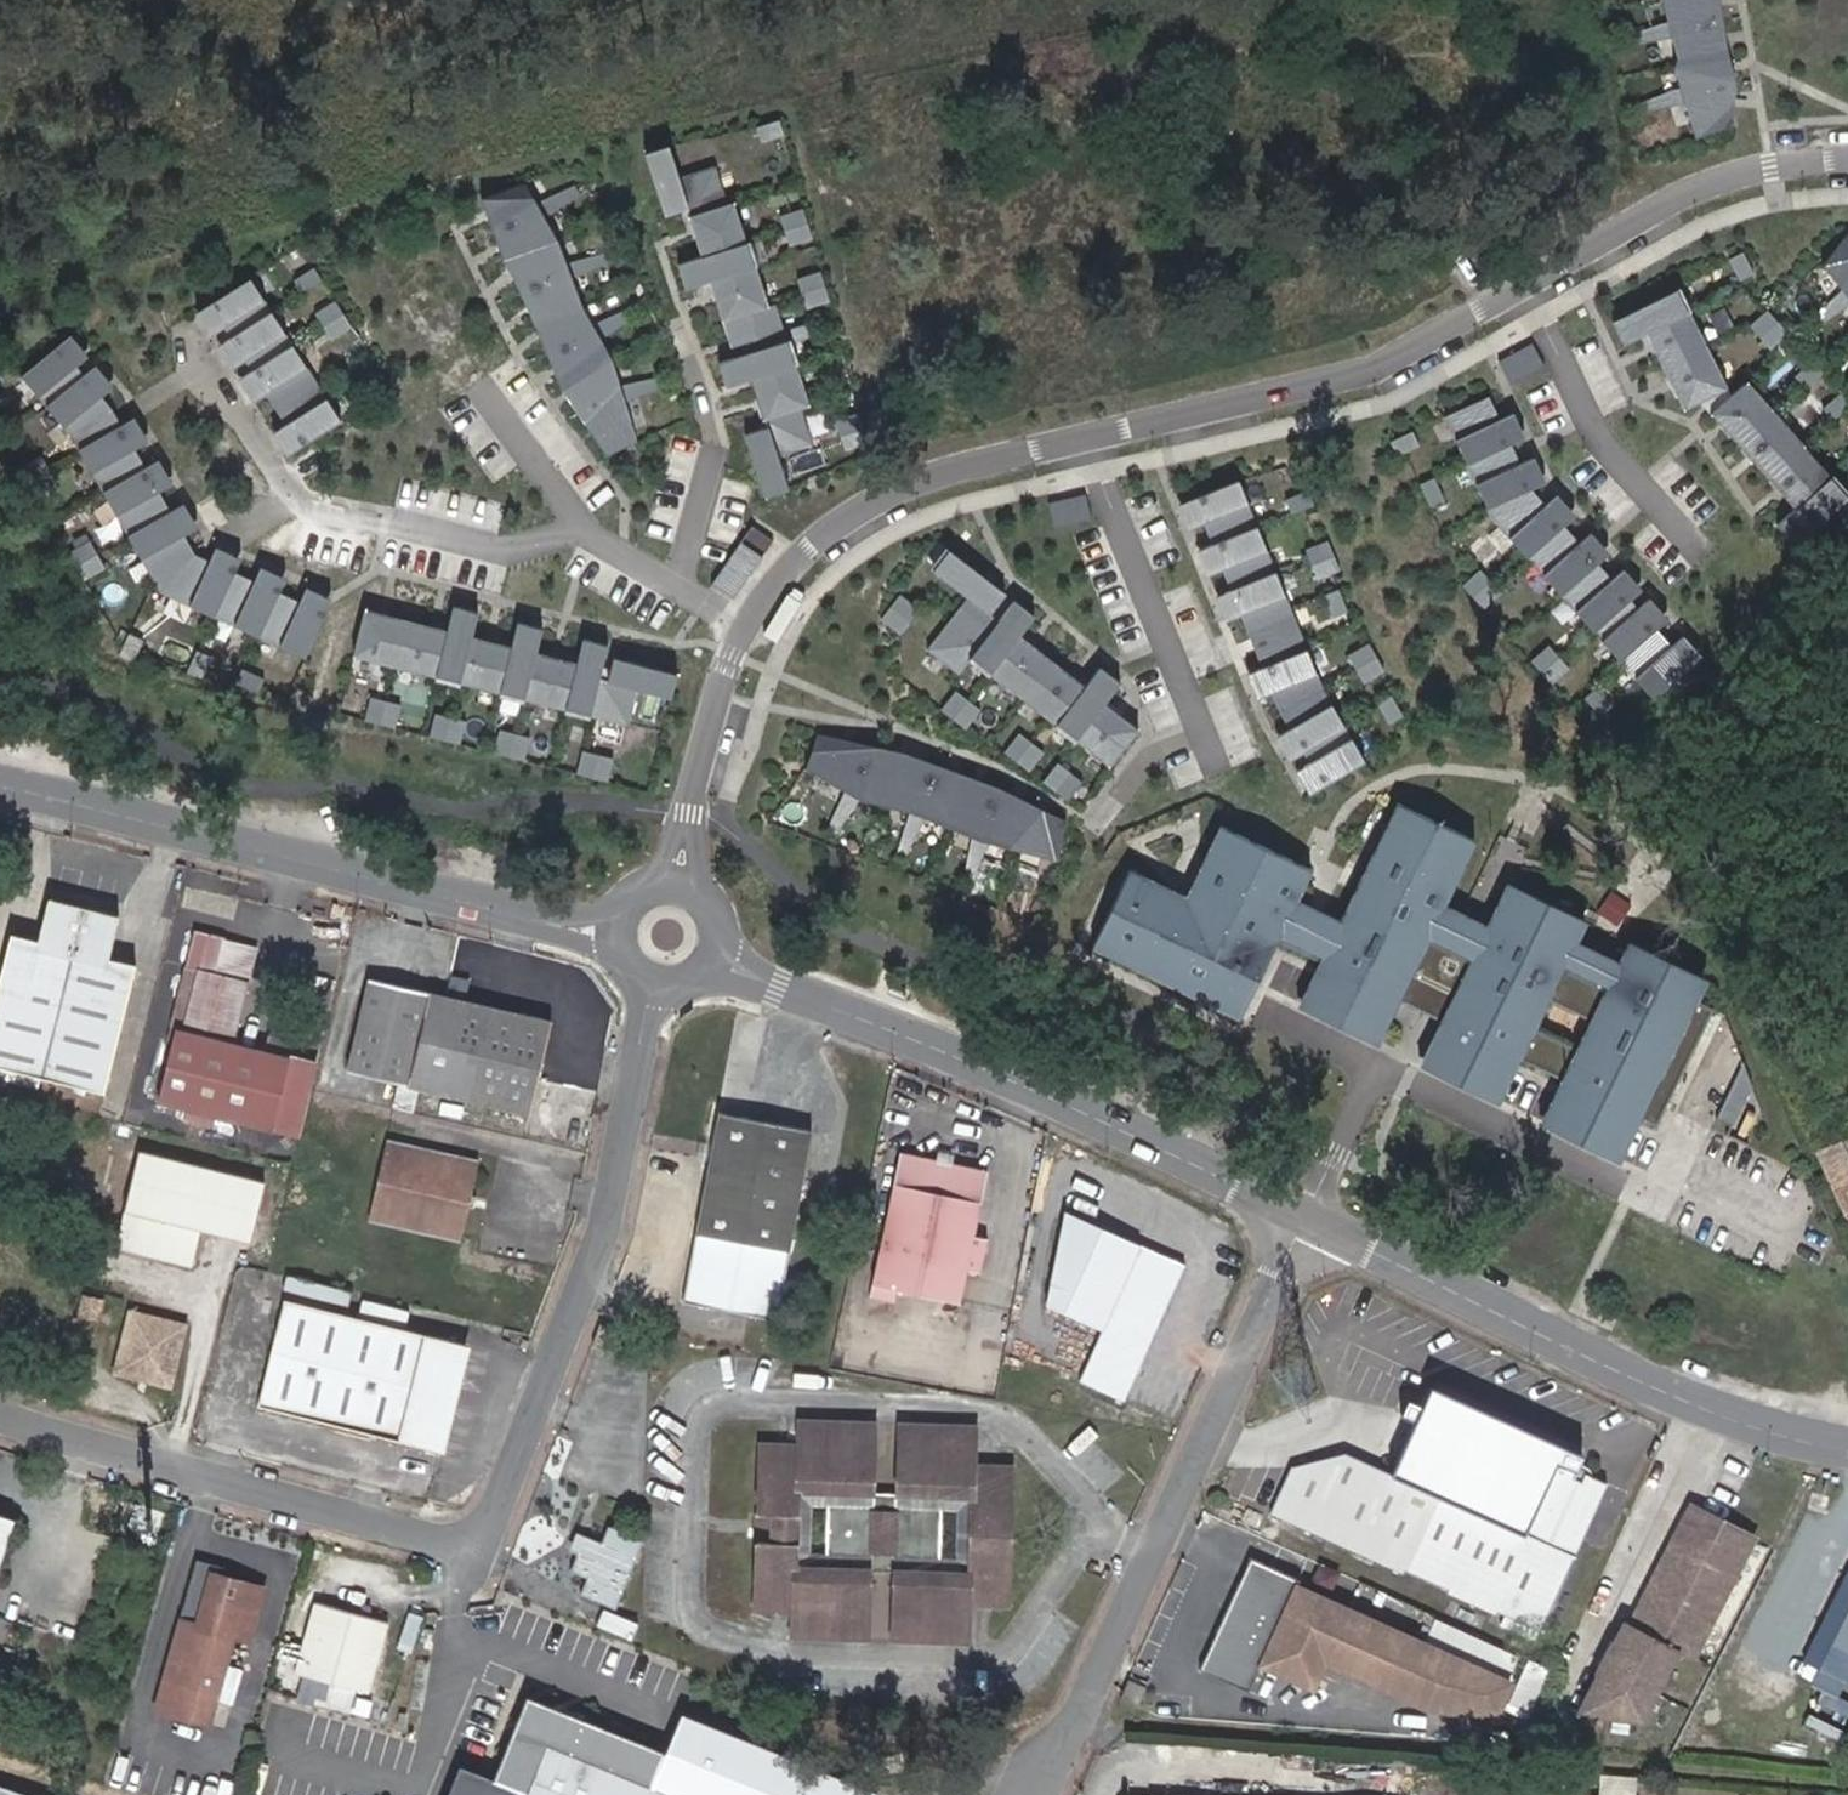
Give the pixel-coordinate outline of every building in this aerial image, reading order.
[(1693,134),(1730,123),(1732,79),(1724,47),(1717,0),(1660,0),(1666,20),(1625,34),(1627,44),(1670,36),(1675,56),(1672,63),(1678,86),(1638,101),(1641,111),(1683,102),(1693,134)] [(777,120),(759,125),(763,140),(782,135),(777,120)] [(765,496),(787,488),(776,455),(811,444),(799,407),(806,405),(774,304),(765,307),(731,202),(724,204),(712,168),(677,179),(667,145),(644,153),(643,150),(642,150),(663,215),(685,208),(701,256),(676,265),(684,289),(709,281),(734,357),(717,362),(725,387),(750,379),(766,427),(744,435),(764,499),(766,499),(765,496)] [(560,389),(605,456),(634,441),(622,402),(663,386),(660,377),(618,386),(610,360),(599,340),(635,316),(630,307),(591,325),(579,305),(570,280),(609,261),(605,252),(564,264),(555,241),(543,219),(578,194),(573,185),(534,204),(520,181),(481,203),(501,259),(518,289),(560,389)] [(783,211),(793,248),(811,243),(801,206),(783,211)] [(1821,263),(1847,297),(1847,233),(1846,231),(1821,263)] [(1741,250),(1727,257),(1739,279),(1753,272),(1741,250)] [(313,268),(293,281),(301,294),(321,281),(313,268)] [(819,269),(800,274),(810,311),(829,306),(819,269)] [(298,448),(339,421),(248,279),(208,306),(298,448)] [(1675,288),(1611,320),(1622,343),(1646,331),(1684,407),(1700,399),(1795,506),(1775,523),(1793,542),(1846,495),(1744,381),(1729,395),(1675,288)] [(334,302),(314,314),(331,341),(351,328),(334,302)] [(1766,308),(1748,324),(1769,348),(1787,331),(1766,308)] [(1531,342),(1497,360),(1509,383),(1543,365),(1531,342)] [(58,346),(20,377),(70,437),(160,593),(304,658),(324,613),(194,556),(110,409),(58,346)] [(1824,373),(1812,359),(1793,375),(1806,389),(1824,373)] [(1838,418),(1847,409),(1847,400),(1840,391),(1826,403),(1838,418)] [(1487,395),(1444,415),(1490,517),(1655,701),(1705,656),(1688,636),(1674,649),(1659,631),(1673,619),(1655,599),(1641,612),(1633,603),(1647,591),(1629,571),(1615,583),(1600,566),(1614,554),(1597,535),(1583,547),(1566,528),(1579,516),(1562,497),(1549,509),(1531,490),(1549,481),(1539,461),(1522,469),(1511,446),(1528,439),(1517,416),(1501,424),(1487,395)] [(834,421),(844,450),(866,443),(858,413),(834,421)] [(0,418),(0,437),(13,427),(4,415),(0,418)] [(1396,455),(1418,444),(1412,430),(1389,440),(1396,455)] [(1432,476),(1418,483),(1428,504),(1442,498),(1432,476)] [(1237,479),(1192,497),(1279,710),(1322,784),(1364,760),(1322,689),(1237,479)] [(1306,490),(1285,499),(1290,513),(1312,504),(1306,490)] [(1046,502),(1052,527),(1090,518),(1084,493),(1046,502)] [(749,521),(718,583),(741,594),(772,532),(749,521)] [(1327,540),(1305,549),(1317,577),(1339,569),(1327,540)] [(88,542),(67,554),(83,581),(103,569),(88,542)] [(948,549),(932,570),(988,613),(1004,593),(948,549)] [(1503,597),(1483,574),(1465,589),(1485,612),(1503,597)] [(1338,590),(1324,596),(1332,618),(1347,612),(1338,590)] [(899,594),(880,619),(899,634),(918,609),(899,594)] [(959,606),(926,649),(958,674),(971,657),(1109,764),(1137,728),(1104,703),(1120,682),(1119,681),(1099,666),(1083,687),(1018,636),(1034,616),(1013,600),(990,630),(959,606)] [(446,632),(364,612),(353,656),(627,724),(635,689),(670,698),(675,675),(678,676),(679,674),(613,658),(607,680),(599,678),(607,646),(582,639),(576,665),(535,654),(542,629),(516,623),(510,648),(471,638),(477,613),(453,607),(446,632)] [(141,642),(127,635),(117,657),(132,663),(141,642)] [(1369,645),(1349,657),(1365,683),(1385,671),(1369,645)] [(1574,671),(1553,648),(1536,664),(1556,687),(1574,671)] [(197,653),(187,674),(201,680),(211,659),(197,653)] [(264,681),(242,671),(236,685),(258,694),(264,681)] [(1609,703),(1593,685),(1582,695),(1597,713),(1609,703)] [(938,708),(968,731),(979,716),(949,693),(938,708)] [(1392,696),(1378,704),(1390,724),(1404,716),(1392,696)] [(403,712),(366,702),(361,721),(398,730),(403,712)] [(467,728),(430,719),(426,737),(463,746),(467,728)] [(817,734),(806,768),(845,791),(826,830),(835,835),(860,799),(909,811),(896,852),(906,856),(925,817),(971,835),(963,879),(973,882),(987,841),(1055,860),(1064,820),(999,788),(903,753),(817,734)] [(1011,734),(1000,749),(1030,773),(1042,757),(1011,734)] [(532,744),(495,735),(490,753),(527,763),(532,744)] [(614,765),(577,755),(573,774),(610,783),(614,765)] [(1042,781),(1057,793),(1068,778),(1053,766),(1042,781)] [(1187,897),(1129,869),(1092,946),(1239,1018),(1276,941),(1320,962),(1298,1006),(1378,1045),(1399,1001),(1403,993),(1453,1017),(1449,1025),(1440,1021),(1418,1065),(1497,1104),(1519,1059),(1561,1080),(1539,1124),(1618,1163),(1640,1118),(1656,1126),(1712,1010),(1696,1002),(1707,980),(1629,942),(1619,964),(1576,943),(1587,921),(1509,883),(1488,926),(1445,905),(1476,841),(1399,803),(1341,922),(1297,900),(1312,870),(1222,826),(1205,861),(1216,866),(1198,903),(1187,897)] [(1187,897),(1198,903),(1216,866),(1205,861),(1187,897)] [(105,955),(116,912),(50,895),(39,939),(37,948),(9,941),(0,977),(0,1064),(103,1090),(133,972),(103,964),(105,955)] [(227,937),(195,930),(186,968),(198,971),(183,1034),(175,1033),(159,1100),(274,1126),(290,1059),(236,1048),(251,983),(218,975),(227,937)] [(11,932),(9,941),(37,948),(39,939),(11,932)] [(103,964),(133,972),(135,963),(105,955),(103,964)] [(348,1073),(407,1088),(430,993),(370,979),(348,1073)] [(430,993),(407,1088),(530,1116),(552,1022),(430,993)] [(1449,1025),(1453,1017),(1403,993),(1399,1001),(1440,1021),(1449,1025)] [(1752,1087),(1743,1064),(1716,1120),(1732,1128),(1752,1087)] [(712,1143),(709,1159),(683,1299),(777,1317),(812,1131),(717,1112),(712,1143)] [(696,1156),(709,1159),(712,1143),(699,1141),(696,1156)] [(475,1164),(389,1143),(372,1219),(457,1239),(475,1164)] [(1847,1220),(1847,1160),(1841,1145),(1817,1155),(1824,1171),(1847,1220)] [(264,1183),(139,1151),(115,1246),(191,1266),(202,1230),(248,1242),(264,1183)] [(987,1171),(899,1152),(870,1297),(893,1302),(895,1291),(960,1304),(967,1270),(981,1273),(988,1238),(974,1235),(987,1171)] [(1105,1329),(1081,1380),(1123,1400),(1185,1269),(1067,1211),(1049,1302),(1105,1329)] [(407,1310),(362,1299),(359,1314),(403,1325),(407,1310)] [(464,1343),(283,1300),(258,1407),(439,1449),(464,1343)] [(131,1316),(118,1375),(172,1386),(184,1327),(131,1316)] [(1546,1623),(1607,1483),(1586,1474),(1583,1481),(1575,1477),(1578,1470),(1576,1470),(1583,1455),(1429,1387),(1421,1406),(1407,1399),(1400,1416),(1414,1422),(1391,1475),(1351,1459),(1296,1469),(1276,1516),(1398,1570),(1407,1574),(1411,1566),(1454,1584),(1469,1590),(1465,1599),(1483,1607),(1487,1598),(1501,1604),(1546,1623)] [(797,1487),(873,1491),(875,1423),(799,1420),(799,1443),(760,1442),(752,1593),(752,1608),(792,1609),(792,1635),(867,1638),(870,1571),(815,1568),(794,1567),(797,1487)] [(970,1576),(895,1572),(892,1639),(968,1642),(969,1603),(1009,1604),(1014,1489),(1015,1466),(976,1464),(977,1427),(900,1423),(898,1491),(974,1496),(974,1506),(970,1576)] [(1586,1474),(1578,1470),(1575,1477),(1583,1481),(1586,1474)] [(873,1491),(797,1487),(794,1567),(815,1568),(870,1571),(895,1572),(970,1576),(974,1506),(974,1496),(898,1491),(873,1491)] [(873,1503),(827,1501),(825,1557),(841,1558),(870,1559),(871,1553),(874,1553),(896,1555),(895,1560),(939,1562),(941,1518),(942,1506),(897,1504),(897,1510),(894,1510),(873,1510),(873,1503)] [(1754,1536),(1692,1504),(1633,1622),(1627,1619),(1580,1711),(1643,1720),(1681,1647),(1695,1654),(1754,1536)] [(15,1519),(0,1514),(0,1565),(15,1519)] [(581,1535),(573,1558),(568,1568),(570,1569),(585,1575),(579,1592),(613,1606),(640,1538),(605,1524),(599,1541),(581,1535)] [(1250,1557),(1198,1670),(1247,1692),(1260,1665),(1311,1688),(1323,1662),(1426,1709),(1499,1703),(1509,1681),(1296,1585),(1298,1580),(1250,1557)] [(258,1587),(206,1571),(191,1623),(177,1619),(152,1707),(204,1722),(229,1634),(244,1638),(258,1587)] [(1469,1590),(1454,1584),(1451,1593),(1465,1599),(1469,1590)] [(1487,1598),(1483,1607),(1497,1612),(1501,1604),(1487,1598)] [(292,1670),(359,1689),(378,1623),(311,1603),(292,1670)] [(1819,1668),(1847,1683),(1847,1611),(1819,1668)] [(1430,1634),(1511,1669),(1520,1650),(1438,1615),(1430,1634)] [(359,1689),(292,1670),(291,1673),(317,1681),(358,1694),(359,1689)] [(1118,1699),(1137,1707),(1146,1688),(1127,1679),(1118,1699)] [(615,1728),(525,1694),(491,1777),(518,1787),(515,1794),(681,1794),(650,1783),(664,1746),(615,1728)] [(1602,1794),(1639,1793),(1639,1771),(1602,1771),(1602,1794)]
